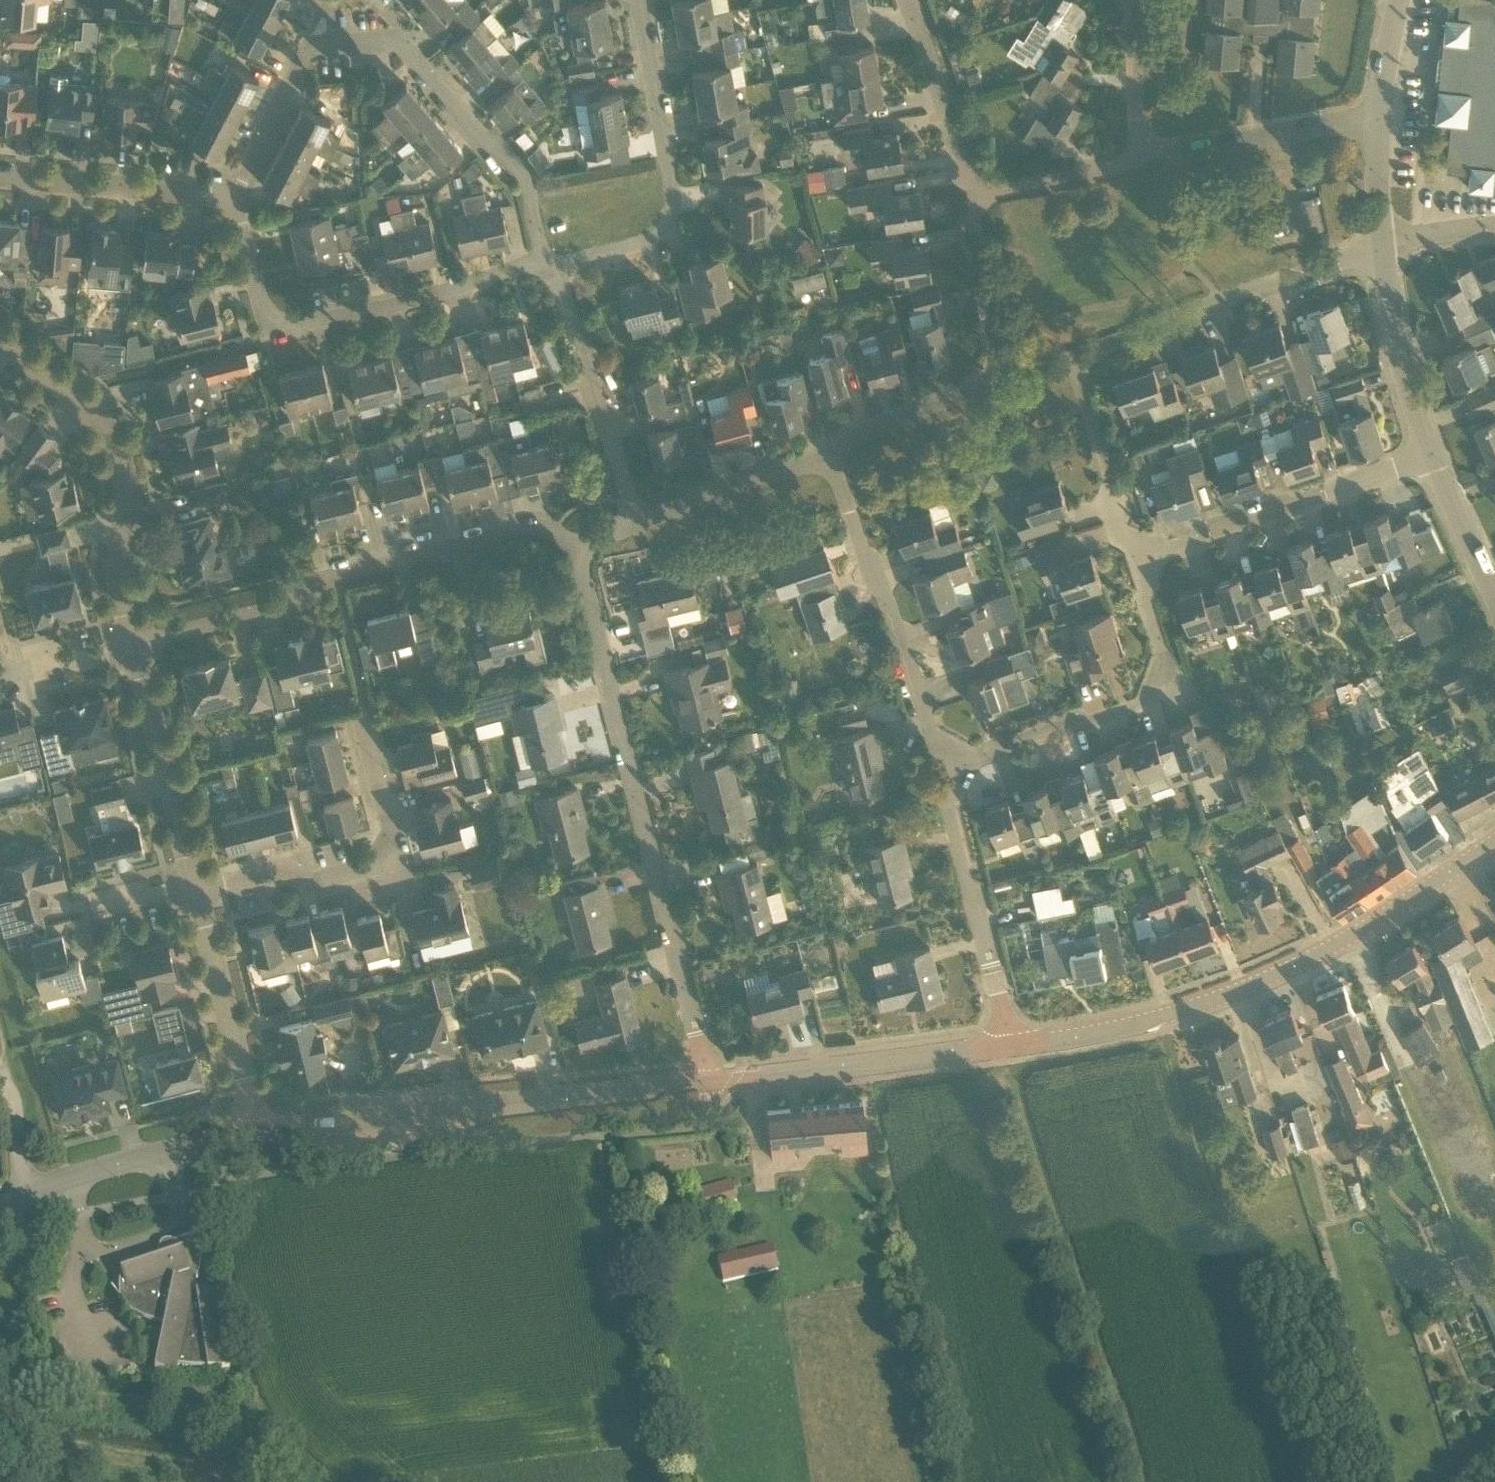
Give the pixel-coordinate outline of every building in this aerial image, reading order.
[(1,17),(35,20),(36,1),(50,3),(50,0),(2,0),(1,17)] [(249,8),(244,17),(271,32),(281,13),(256,0),(233,0),(249,8)] [(281,13),(288,0),(256,0),(281,13)] [(415,12),(429,0),(404,0),(415,12)] [(449,0),(429,0),(415,12),(430,30),(446,17),(453,26),(473,9),(466,0),(463,0),(455,7),(449,0)] [(557,30),(609,21),(605,0),(553,7),(557,30)] [(731,9),(729,0),(672,0),(676,19),(731,9)] [(855,34),(852,21),(868,18),(866,0),(821,0),(825,21),(828,38),(823,38),(823,39),(855,34)] [(1045,2),(1037,15),(1039,16),(1055,26),(1059,21),(1075,31),(1086,14),(1082,12),(1085,8),(1073,0),(1042,0),(1045,2)] [(1209,9),(1213,9),(1211,30),(1209,30),(1206,62),(1238,65),(1241,30),(1255,31),(1254,39),(1268,41),(1269,32),(1282,33),(1279,68),(1311,71),(1316,10),(1318,10),(1319,0),(1210,0),(1209,9)] [(1459,17),(1447,16),(1436,121),(1452,123),(1447,170),(1471,173),(1469,189),(1494,191),(1494,0),(1461,0),(1459,17)] [(82,17),(94,17),(94,11),(89,6),(83,6),(82,17)] [(481,18),(473,9),(453,26),(461,35),(446,49),(460,66),(487,44),(496,36),(495,34),(481,18)] [(736,38),(731,9),(676,19),(680,41),(711,35),(712,41),(710,41),(712,53),(738,48),(738,46),(745,44),(744,36),(736,38)] [(495,33),(504,27),(494,12),(485,18),(495,33)] [(1055,26),(1039,16),(1024,40),(1016,53),(1044,71),(1060,81),(1064,76),(1078,54),(1067,47),(1077,32),(1075,31),(1059,21),(1055,26)] [(271,32),(244,17),(239,27),(224,18),(218,29),(261,52),(271,32)] [(572,49),(576,48),(590,46),(612,43),(609,21),(557,30),(557,31),(569,29),(572,49)] [(5,29),(4,45),(41,47),(42,30),(5,29)] [(857,47),(855,34),(823,39),(827,60),(842,58),(845,77),(878,72),(874,44),(857,47)] [(501,60),(487,44),(460,66),(475,84),(492,70),(499,79),(518,63),(510,52),(501,60)] [(696,91),(735,85),(731,64),(741,63),(738,48),(712,53),(715,67),(693,71),(696,91)] [(578,63),(568,65),(571,79),(596,75),(593,61),(578,63)] [(199,72),(206,76),(249,97),(259,78),(231,64),(226,74),(204,62),(199,72)] [(976,67),(965,70),(969,83),(980,80),(976,67)] [(195,70),(190,80),(201,85),(206,76),(199,72),(195,70)] [(1060,81),(1044,71),(1029,95),(1055,111),(1047,124),(1065,136),(1083,109),(1069,100),(1079,86),(1064,76),(1060,81)] [(836,122),(868,117),(866,102),(883,100),(878,72),(845,77),(845,78),(822,82),(825,106),(833,105),(836,122)] [(38,85),(24,84),(24,83),(10,82),(11,77),(8,73),(0,73),(0,124),(20,126),(21,120),(35,122),(38,85)] [(93,119),(96,87),(68,84),(68,76),(51,75),(47,123),(72,125),(72,130),(78,130),(79,118),(93,119)] [(249,97),(206,76),(201,85),(216,93),(211,103),(239,117),(249,97)] [(390,112),(377,123),(385,133),(422,103),(406,84),(383,104),(390,112)] [(600,96),(598,85),(573,89),(575,102),(579,123),(625,115),(621,93),(600,96)] [(739,106),(735,85),(696,91),(700,113),(722,110),(724,122),(750,118),(748,105),(739,106)] [(528,103),(513,86),(487,108),(502,126),(519,112),(527,122),(546,105),(537,95),(528,103)] [(181,111),(186,114),(229,136),(239,117),(211,103),(206,112),(175,96),(170,105),(181,111)] [(152,128),(159,104),(138,102),(138,101),(106,98),(104,116),(108,116),(107,133),(135,135),(136,126),(152,128)] [(405,130),(411,138),(435,118),(422,103),(385,133),(392,141),(405,130)] [(175,123),(181,111),(170,105),(164,117),(175,123)] [(336,147),(341,139),(325,131),(330,121),(303,106),(292,126),(336,149),(336,147)] [(784,108),(788,119),(797,116),(794,106),(784,108)] [(229,136),(186,114),(181,124),(196,132),(191,142),(218,156),(229,136)] [(585,159),(610,154),(608,142),(629,138),(625,115),(579,123),(585,159)] [(405,157),(412,165),(450,135),(435,118),(411,138),(418,146),(405,157)] [(741,153),(740,145),(751,143),(747,119),(750,118),(724,122),(720,123),(722,137),(705,139),(710,170),(731,166),(732,172),(759,168),(757,150),(741,153)] [(377,123),(368,131),(372,135),(376,140),(385,133),(377,123)] [(330,158),(336,149),(292,126),(282,145),(309,160),(315,150),(324,155),(330,158)] [(871,139),(869,126),(843,130),(847,153),(865,151),(868,171),(902,165),(897,135),(871,139)] [(1034,144),(1038,138),(1039,137),(1028,129),(1023,138),(1034,144)] [(385,133),(376,140),(383,148),(392,141),(385,133)] [(412,165),(420,174),(433,162),(440,171),(463,151),(450,135),(412,165)] [(315,187),(320,177),(304,168),(309,160),(282,145),(272,165),(315,187)] [(336,149),(330,158),(339,163),(343,165),(343,163),(349,165),(350,163),(354,156),(350,154),(336,147),(336,149)] [(790,148),(778,150),(781,167),(793,165),(790,148)] [(315,150),(309,160),(319,165),(324,155),(315,150)] [(473,163),(461,173),(470,183),(481,173),(473,163)] [(324,190),(315,187),(272,165),(262,184),(289,198),(294,188),(319,201),(324,190)] [(412,165),(406,170),(413,179),(420,174),(412,165)] [(843,165),(808,170),(811,189),(846,184),(843,165)] [(371,185),(379,194),(388,186),(380,177),(371,185)] [(891,195),(889,180),(848,187),(852,210),(884,205),(887,226),(923,220),(918,189),(891,195)] [(482,183),(471,185),(473,194),(484,191),(482,183)] [(765,203),(764,184),(726,185),(726,206),(730,206),(731,231),(748,231),(748,239),(767,239),(767,202),(765,203)] [(1200,205),(1211,203),(1208,189),(1198,191),(1200,205)] [(488,209),(484,191),(473,194),(486,251),(510,245),(501,206),(488,209)] [(462,256),(486,251),(473,194),(463,196),(467,214),(453,217),(462,256)] [(417,225),(413,207),(402,210),(415,267),(439,262),(431,222),(417,225)] [(396,230),(382,233),(391,273),(415,267),(402,210),(392,212),(396,230)] [(330,217),(290,225),(295,248),(352,236),(350,225),(333,228),(330,217)] [(19,222),(0,220),(0,259),(15,260),(14,274),(15,274),(14,284),(27,284),(27,275),(29,249),(17,248),(19,222)] [(80,267),(83,231),(70,230),(70,226),(43,224),(40,259),(60,261),(59,266),(67,267),(67,266),(80,267)] [(130,285),(134,244),(120,243),(121,230),(94,228),(90,267),(104,268),(103,283),(130,285)] [(881,231),(882,239),(900,236),(899,228),(881,231)] [(162,234),(160,231),(151,231),(149,233),(146,232),(143,264),(177,267),(176,273),(193,274),(195,244),(174,243),(174,235),(162,234)] [(358,241),(369,238),(368,232),(363,233),(352,236),(355,246),(358,245),(358,241)] [(301,272),(340,264),(338,251),(355,247),(355,246),(352,236),(295,248),(301,272)] [(897,281),(931,276),(928,263),(930,263),(927,245),(902,249),(900,236),(882,239),(868,241),(872,264),(894,261),(897,281)] [(690,318),(720,310),(716,295),(731,291),(721,255),(690,263),(697,289),(683,292),(690,318)] [(1480,264),(1481,265),(1473,269),(1473,267),(1459,273),(1464,284),(1437,296),(1449,326),(1459,322),(1465,336),(1494,323),(1494,312),(1484,317),(1481,309),(1476,311),(1471,300),(1494,289),(1494,258),(1480,264)] [(821,273),(808,276),(812,291),(825,287),(821,273)] [(643,288),(642,284),(620,289),(628,323),(653,316),(657,332),(682,326),(675,299),(661,303),(656,285),(643,288)] [(210,299),(206,285),(173,294),(176,308),(175,308),(182,337),(220,327),(212,298),(210,299)] [(945,319),(940,304),(943,304),(938,288),(911,295),(916,312),(930,308),(934,322),(913,328),(923,366),(950,358),(939,321),(945,319)] [(1311,369),(1335,361),(1328,342),(1349,336),(1338,303),(1308,314),(1316,337),(1301,342),(1311,369)] [(512,365),(534,359),(524,321),(502,327),(512,365)] [(1288,346),(1280,323),(1246,335),(1260,372),(1286,362),(1292,379),(1297,393),(1317,386),(1311,369),(1301,342),(1288,346)] [(1494,370),(1494,355),(1490,343),(1494,341),(1494,337),(1491,327),(1494,325),(1494,323),(1465,336),(1470,348),(1445,358),(1456,386),(1494,370)] [(871,384),(899,376),(893,358),(907,354),(900,326),(877,333),(859,338),(863,351),(871,384)] [(516,379),(512,365),(502,327),(481,332),(486,351),(474,354),(480,379),(493,376),(495,384),(516,379)] [(74,340),(75,328),(40,332),(72,355),(74,340)] [(820,398),(847,390),(840,362),(853,358),(845,329),(823,335),(828,355),(811,359),(820,398)] [(790,332),(777,335),(781,347),(793,344),(790,332)] [(126,335),(130,359),(155,355),(153,341),(140,343),(138,333),(126,335)] [(463,357),(458,338),(437,344),(449,396),(483,387),(480,379),(474,354),(463,357)] [(74,340),(72,355),(94,373),(103,371),(105,351),(92,341),(74,340)] [(437,344),(415,349),(420,368),(408,371),(414,396),(416,404),(418,404),(420,416),(432,413),(429,401),(449,396),(437,344)] [(1250,393),(1236,355),(1236,354),(1220,359),(1216,345),(1183,356),(1195,389),(1210,384),(1217,404),(1250,393)] [(232,375),(249,371),(245,352),(229,356),(227,356),(232,375)] [(396,374),(391,355),(370,361),(380,399),(401,394),(402,399),(414,396),(408,371),(396,374)] [(341,388),(346,407),(348,414),(360,411),(359,405),(380,399),(370,361),(348,366),(353,385),(341,388)] [(313,414),(311,408),(333,403),(323,364),(280,375),(290,414),(311,409),(312,414),(312,415),(313,414)] [(1161,384),(1155,366),(1116,380),(1127,410),(1151,400),(1157,417),(1184,408),(1174,380),(1161,384)] [(1337,382),(1331,366),(1316,372),(1322,387),(1337,382)] [(193,417),(208,413),(214,405),(210,387),(188,393),(184,372),(153,379),(158,400),(154,401),(156,409),(154,412),(155,417),(159,419),(160,423),(193,414),(193,417)] [(666,403),(658,374),(632,381),(639,411),(657,406),(660,419),(697,410),(690,381),(679,384),(683,399),(666,403)] [(812,406),(804,375),(777,382),(780,393),(767,397),(762,382),(758,383),(763,399),(766,398),(775,430),(803,422),(800,409),(812,406)] [(1372,410),(1366,393),(1367,393),(1362,376),(1332,386),(1342,420),(1343,420),(1353,455),(1385,445),(1373,410),(1372,410)] [(213,388),(235,385),(234,378),(212,381),(213,388)] [(1464,397),(1471,414),(1478,412),(1481,421),(1469,426),(1474,437),(1480,435),(1490,459),(1494,457),(1494,384),(1464,397)] [(720,445),(751,436),(744,415),(757,412),(750,387),(728,393),(732,408),(711,414),(720,445)] [(522,405),(544,400),(541,388),(519,394),(522,405)] [(6,440),(10,443),(29,417),(19,410),(19,409),(5,398),(4,399),(0,396),(0,447),(6,440)] [(525,417),(547,412),(544,400),(522,405),(525,417)] [(349,419),(348,414),(346,407),(333,411),(337,423),(349,419)] [(656,464),(682,457),(679,441),(703,435),(697,410),(660,419),(663,430),(648,434),(656,464)] [(1294,426),(1294,427),(1298,438),(1279,445),(1290,477),(1320,466),(1314,446),(1329,441),(1320,417),(1294,426)] [(282,434),(294,432),(291,420),(279,423),(282,434)] [(231,442),(226,423),(201,430),(199,425),(172,431),(178,454),(171,456),(177,481),(189,478),(202,475),(219,470),(213,447),(230,442),(231,442)] [(40,516),(55,513),(75,508),(74,506),(80,504),(74,483),(68,484),(65,471),(60,472),(56,456),(46,449),(55,436),(39,424),(28,441),(19,453),(40,469),(41,472),(43,478),(31,481),(40,516)] [(542,484),(533,445),(530,432),(497,441),(504,473),(515,470),(521,489),(542,484)] [(1228,496),(1263,485),(1257,465),(1269,461),(1268,458),(1262,438),(1238,446),(1243,460),(1219,468),(1228,496)] [(542,484),(564,478),(554,440),(533,445),(542,484)] [(476,501),(498,495),(493,476),(504,473),(497,441),(484,444),(485,445),(464,451),(466,462),(476,501)] [(1201,506),(1194,483),(1209,478),(1199,448),(1178,454),(1169,457),(1172,465),(1153,471),(1156,481),(1155,481),(1165,512),(1176,508),(1178,513),(1201,506)] [(1127,456),(1133,473),(1149,468),(1143,451),(1127,456)] [(445,468),(442,454),(430,457),(436,483),(448,480),(455,506),(476,501),(466,462),(445,468)] [(408,510),(430,504),(425,486),(436,483),(430,457),(418,460),(420,466),(398,472),(408,510)] [(377,478),(375,471),(363,474),(370,499),(381,496),(386,515),(408,510),(398,472),(377,478)] [(370,499),(363,474),(352,477),(353,484),(332,490),(341,527),(363,521),(358,502),(370,499)] [(1024,536),(1051,526),(1048,515),(1069,508),(1060,481),(1025,493),(1030,508),(1016,512),(1024,536)] [(192,506),(226,497),(222,482),(188,490),(192,506)] [(311,495),(309,488),(297,491),(304,517),(315,514),(320,532),(341,527),(332,490),(311,495)] [(938,528),(931,509),(897,520),(908,551),(930,543),(935,556),(963,546),(955,522),(938,528)] [(1393,526),(1389,513),(1366,521),(1370,534),(1377,555),(1379,555),(1383,569),(1404,563),(1422,557),(1410,521),(1393,526)] [(215,549),(211,536),(214,535),(209,516),(174,525),(179,544),(182,543),(185,557),(179,558),(185,583),(215,575),(216,578),(232,574),(228,558),(224,559),(221,548),(215,549)] [(73,576),(65,545),(70,544),(66,526),(39,533),(43,551),(53,549),(61,579),(28,587),(36,620),(53,616),(53,618),(66,614),(66,613),(83,608),(74,575),(73,576)] [(1355,539),(1351,526),(1328,533),(1332,546),(1340,567),(1345,581),(1367,575),(1383,569),(1379,555),(1377,555),(1370,534),(1355,539)] [(1317,551),(1313,538),(1290,546),(1298,570),(1302,580),(1306,593),(1328,586),(1334,605),(1351,599),(1346,582),(1345,581),(1340,567),(1332,546),(1317,551)] [(939,569),(916,577),(927,608),(960,595),(955,582),(974,576),(965,551),(977,546),(975,542),(963,546),(935,556),(939,569)] [(1069,559),(1065,545),(1041,553),(1049,579),(1064,575),(1070,594),(1103,584),(1092,552),(1069,559)] [(831,593),(827,581),(835,578),(824,547),(771,565),(782,595),(798,590),(814,638),(847,627),(835,592),(831,593)] [(1283,575),(1278,562),(1256,569),(1260,583),(1267,605),(1268,604),(1288,597),(1294,613),(1311,607),(1306,593),(1302,580),(1298,570),(1283,575)] [(646,648),(674,641),(667,612),(698,605),(698,603),(689,569),(639,582),(647,615),(639,616),(646,648)] [(1245,588),(1241,575),(1217,582),(1222,595),(1223,595),(1229,617),(1231,617),(1251,610),(1256,625),(1273,619),(1268,604),(1267,605),(1260,583),(1245,588)] [(1235,631),(1231,617),(1229,617),(1223,595),(1222,595),(1207,600),(1202,587),(1180,595),(1191,628),(1213,622),(1218,637),(1227,634),(1235,631)] [(1379,611),(1383,609),(1398,602),(1392,588),(1373,596),(1379,611)] [(1420,609),(1412,595),(1398,602),(1383,609),(1397,637),(1419,626),(1425,637),(1455,623),(1442,597),(1420,609)] [(960,657),(991,647),(1006,642),(991,598),(958,609),(963,622),(950,626),(960,657)] [(741,606),(726,610),(732,632),(747,628),(741,606)] [(534,628),(529,607),(484,619),(489,638),(474,642),(480,668),(505,662),(503,653),(525,647),(529,664),(548,659),(539,626),(534,628)] [(1311,607),(1294,613),(1299,629),(1317,623),(1311,607)] [(397,660),(392,640),(415,634),(409,610),(368,620),(369,626),(366,627),(371,645),(374,644),(379,665),(397,660)] [(1075,680),(1109,669),(1105,659),(1121,654),(1113,630),(1117,629),(1112,611),(1078,623),(1085,647),(1067,653),(1075,680)] [(423,662),(438,658),(432,635),(417,639),(423,662)] [(305,640),(304,636),(289,640),(290,644),(275,648),(279,663),(267,666),(278,708),(295,703),(290,684),(314,678),(313,675),(328,671),(332,686),(333,685),(329,672),(344,668),(336,637),(322,641),(321,636),(305,640)] [(1036,660),(1031,646),(1010,654),(1009,652),(986,661),(990,674),(969,682),(979,712),(1024,696),(1017,677),(1017,675),(1014,667),(1036,660)] [(1439,667),(1452,692),(1480,678),(1467,653),(1439,667)] [(235,681),(230,658),(214,662),(213,660),(198,664),(199,666),(183,670),(184,676),(181,679),(183,686),(187,687),(192,706),(239,695),(238,693),(245,692),(250,708),(272,702),(264,671),(242,677),(242,679),(235,681)] [(730,681),(724,658),(709,662),(709,661),(666,672),(671,690),(674,689),(683,725),(721,715),(713,685),(730,681)] [(1346,660),(1332,665),(1337,684),(1352,679),(1346,660)] [(1335,676),(1323,679),(1327,694),(1339,691),(1337,684),(1335,676)] [(1079,680),(1083,702),(1102,699),(1098,677),(1079,680)] [(458,681),(446,684),(450,697),(462,693),(458,681)] [(560,716),(555,696),(539,700),(534,681),(467,697),(474,723),(513,714),(517,732),(524,730),(532,763),(563,756),(553,718),(560,716)] [(1274,694),(1273,689),(1257,694),(1263,715),(1279,710),(1278,706),(1274,694)] [(1342,701),(1339,691),(1327,694),(1323,695),(1324,698),(1309,702),(1315,727),(1327,724),(1325,719),(1329,718),(1326,705),(1342,701)] [(50,772),(75,766),(71,748),(115,736),(105,698),(56,710),(60,730),(41,735),(50,772)] [(2,745),(1,741),(16,737),(21,758),(41,753),(33,723),(20,727),(15,706),(0,710),(0,745),(2,745)] [(1199,735),(1194,721),(1172,730),(1177,742),(1190,778),(1211,771),(1229,765),(1215,729),(1199,735)] [(313,760),(342,753),(336,729),(307,737),(313,760)] [(884,791),(876,758),(880,757),(874,730),(832,740),(839,768),(844,767),(852,797),(868,793),(868,795),(884,791)] [(284,744),(293,742),(290,731),(281,734),(284,744)] [(436,749),(431,731),(412,735),(413,741),(397,745),(404,772),(421,768),(424,782),(457,773),(450,746),(436,749)] [(1161,748),(1157,735),(1134,743),(1139,756),(1147,777),(1153,792),(1190,778),(1177,742),(1161,748)] [(1316,738),(1306,741),(1314,768),(1324,765),(1316,738)] [(714,751),(717,762),(729,759),(726,748),(714,751)] [(1124,762),(1119,748),(1096,757),(1105,781),(1110,791),(1131,783),(1136,798),(1139,805),(1155,799),(1153,792),(1147,777),(1139,756),(1124,762)] [(1428,851),(1436,846),(1435,845),(1449,835),(1434,811),(1448,802),(1438,787),(1420,748),(1397,762),(1407,778),(1402,782),(1411,795),(1393,806),(1407,828),(1406,829),(1423,853),(1427,850),(1428,851)] [(688,758),(691,771),(698,796),(705,794),(714,827),(723,825),(728,844),(751,838),(751,837),(762,834),(757,815),(745,818),(731,761),(717,764),(714,751),(688,758)] [(319,783),(348,776),(342,753),(313,760),(319,783)] [(466,780),(483,775),(477,756),(461,760),(466,780)] [(227,787),(236,785),(231,763),(222,765),(227,787)] [(534,765),(516,769),(519,786),(538,781),(534,765)] [(1494,799),(1494,765),(1476,775),(1490,802),(1494,799)] [(1235,790),(1225,794),(1229,808),(1254,799),(1245,771),(1230,776),(1235,790)] [(1105,781),(1090,786),(1085,773),(1063,781),(1067,794),(1082,830),(1102,823),(1119,817),(1110,791),(1105,781)] [(1460,817),(1490,802),(1476,775),(1446,790),(1460,817)] [(66,777),(52,780),(55,791),(68,787),(66,777)] [(466,797),(488,792),(486,780),(463,785),(466,797)] [(122,809),(120,800),(125,798),(121,782),(93,788),(98,805),(105,804),(112,829),(91,834),(98,864),(115,860),(116,864),(129,860),(128,857),(145,853),(137,822),(132,824),(127,808),(122,809)] [(300,794),(298,788),(297,782),(285,785),(289,797),(300,794)] [(301,799),(311,797),(308,786),(298,788),(300,794),(301,799)] [(1052,800),(1048,787),(1025,795),(1030,808),(1038,829),(1043,843),(1064,836),(1082,830),(1067,794),(1052,800)] [(514,788),(496,793),(500,806),(517,801),(514,788)] [(588,850),(580,817),(585,816),(578,788),(537,798),(544,826),(549,825),(557,856),(573,852),(574,853),(588,850)] [(53,796),(59,822),(74,818),(68,792),(53,796)] [(304,811),(314,808),(311,797),(301,799),(304,811)] [(331,829),(360,821),(354,797),(325,805),(331,829)] [(455,813),(451,799),(418,807),(424,830),(419,831),(424,850),(437,847),(439,852),(465,845),(456,812),(455,813)] [(1014,814),(1010,800),(987,808),(999,842),(1021,835),(1027,849),(1043,843),(1038,829),(1030,808),(1014,814)] [(275,837),(298,831),(290,802),(267,808),(275,837)] [(1353,803),(1340,813),(1346,832),(1360,823),(1353,803)] [(252,843),(275,837),(267,808),(244,814),(252,843)] [(1307,813),(1299,816),(1310,843),(1318,840),(1307,813)] [(229,849),(252,843),(244,814),(221,820),(229,849)] [(1159,818),(1148,822),(1154,838),(1165,834),(1159,818)] [(1277,828),(1278,831),(1286,845),(1298,838),(1301,836),(1292,821),(1291,821),(1277,828)] [(1327,822),(1316,828),(1322,844),(1333,837),(1327,822)] [(1384,856),(1362,822),(1360,823),(1346,832),(1359,852),(1368,865),(1373,862),(1391,889),(1417,872),(1399,846),(1384,856)] [(1267,865),(1292,853),(1286,845),(1278,831),(1239,850),(1257,888),(1245,894),(1247,896),(1239,900),(1247,915),(1254,912),(1260,925),(1284,914),(1277,900),(1283,898),(1267,865)] [(803,836),(792,838),(794,848),(805,845),(803,836)] [(779,853),(774,837),(746,845),(751,862),(779,853)] [(1210,838),(1196,843),(1199,851),(1213,846),(1210,838)] [(1313,862),(1298,838),(1286,845),(1292,853),(1293,852),(1303,868),(1313,862)] [(880,903),(911,895),(903,866),(910,865),(903,840),(867,848),(880,903)] [(67,885),(59,853),(40,857),(39,856),(6,865),(18,914),(42,908),(40,899),(49,897),(48,890),(67,885)] [(1355,874),(1351,869),(1356,866),(1348,854),(1338,860),(1367,905),(1391,889),(1373,862),(1368,865),(1355,874)] [(476,889),(503,883),(496,856),(470,863),(476,889)] [(1343,921),(1367,905),(1338,860),(1329,866),(1331,869),(1316,878),(1326,895),(1343,921)] [(764,895),(756,864),(718,874),(726,909),(734,907),(740,930),(771,922),(787,918),(780,891),(764,895)] [(580,949),(611,941),(603,912),(609,910),(603,885),(598,886),(595,874),(562,882),(580,949)] [(459,901),(455,884),(434,890),(438,907),(432,908),(432,907),(413,912),(421,944),(469,931),(461,900),(459,901)] [(1198,919),(1191,901),(1185,885),(1166,892),(1189,955),(1219,944),(1208,915),(1198,919)] [(1159,966),(1189,955),(1166,892),(1146,900),(1159,933),(1148,937),(1159,966)] [(1040,917),(1059,913),(1066,912),(1063,897),(1037,902),(1040,917)] [(364,948),(362,939),(359,924),(348,927),(343,906),(320,912),(325,932),(329,947),(351,941),(353,950),(364,948)] [(385,933),(380,913),(358,919),(359,924),(362,939),(364,948),(365,947),(367,954),(389,948),(391,957),(403,954),(397,931),(385,933)] [(314,961),(322,958),(331,956),(329,947),(325,932),(314,935),(309,915),(287,920),(291,938),(296,956),(296,955),(308,952),(310,958),(314,961)] [(1127,970),(1116,916),(1097,920),(1099,931),(1044,942),(1050,974),(1075,969),(1077,980),(1127,970)] [(1460,916),(1433,932),(1448,953),(1442,956),(1437,960),(1459,1023),(1483,1014),(1465,964),(1486,951),(1478,940),(1460,916)] [(280,941),(275,923),(249,930),(257,961),(258,961),(262,976),(299,967),(296,955),(296,956),(291,938),(280,941)] [(1057,927),(1042,930),(1044,942),(1059,939),(1057,927)] [(8,936),(11,948),(23,945),(20,933),(8,936)] [(70,962),(63,935),(32,943),(39,970),(36,971),(43,998),(80,988),(84,1002),(104,997),(103,991),(98,973),(84,977),(80,959),(70,962)] [(176,989),(172,974),(176,973),(168,942),(132,951),(140,982),(141,982),(145,997),(176,989)] [(1434,986),(1427,963),(1414,943),(1388,959),(1402,981),(1415,973),(1421,990),(1417,992),(1424,1012),(1427,1010),(1434,1028),(1456,1021),(1443,983),(1434,986)] [(917,1003),(943,997),(930,948),(896,957),(899,971),(876,977),(880,991),(877,992),(881,1007),(916,998),(917,1003)] [(528,976),(539,973),(533,950),(522,953),(528,976)] [(331,956),(322,958),(324,968),(334,965),(332,959),(331,956)] [(786,1019),(803,1014),(799,997),(812,993),(805,969),(780,976),(781,982),(748,991),(756,1022),(785,1015),(786,1019)] [(440,1005),(455,1001),(446,970),(432,974),(440,1005)] [(345,976),(345,988),(358,988),(359,977),(345,976)] [(612,1045),(642,1038),(626,976),(596,983),(604,1013),(576,1020),(583,1048),(611,1041),(612,1045)] [(104,997),(107,1005),(111,1022),(144,1013),(140,999),(145,997),(141,982),(140,982),(103,991),(104,997)] [(293,983),(280,991),(290,1008),(303,1000),(293,983)] [(1372,1053),(1344,986),(1318,997),(1330,1025),(1336,1023),(1358,1073),(1369,1077),(1391,1068),(1382,1049),(1372,1053)] [(318,1021),(352,1013),(348,995),(314,1004),(318,1021)] [(516,1052),(549,1044),(537,1000),(474,1016),(484,1056),(515,1049),(516,1052)] [(160,1038),(175,1034),(185,1031),(185,1030),(186,1030),(180,1005),(153,1011),(160,1038)] [(1285,1072),(1299,1066),(1288,1042),(1306,1035),(1292,1008),(1262,1021),(1285,1072)] [(396,1066),(453,1052),(442,1011),(385,1026),(396,1066)] [(130,1017),(115,1021),(118,1034),(134,1030),(130,1017)] [(316,1034),(312,1019),(280,1027),(284,1042),(278,1044),(283,1063),(289,1061),(293,1077),(303,1074),(308,1079),(314,1077),(315,1071),(325,1069),(322,1056),(321,1053),(327,1052),(322,1033),(316,1034)] [(1419,1063),(1440,1051),(1423,1023),(1402,1036),(1419,1063)] [(185,1031),(175,1034),(181,1056),(157,1062),(165,1095),(201,1086),(200,1085),(197,1085),(196,1078),(202,1076),(196,1052),(192,1053),(186,1030),(185,1030),(185,1031)] [(108,1038),(111,1050),(119,1048),(117,1036),(108,1038)] [(1259,1094),(1239,1036),(1223,1041),(1222,1036),(1203,1043),(1224,1105),(1259,1094)] [(1396,1081),(1404,1078),(1388,1041),(1380,1044),(1382,1049),(1391,1068),(1396,1081)] [(126,1092),(117,1059),(100,1063),(99,1061),(52,1074),(63,1118),(82,1113),(83,1116),(112,1109),(108,1096),(126,1092)] [(1332,1071),(1346,1106),(1341,1108),(1350,1132),(1374,1122),(1366,1103),(1363,1104),(1347,1065),(1332,1071)] [(772,1159),(796,1157),(795,1143),(866,1137),(863,1102),(768,1111),(772,1159)] [(1298,1149),(1316,1143),(1320,1142),(1308,1104),(1293,1108),(1295,1114),(1288,1116),(1298,1149)] [(1271,1157),(1294,1151),(1286,1124),(1264,1130),(1271,1157)] [(1349,1135),(1332,1141),(1337,1158),(1354,1152),(1349,1135)] [(1273,1167),(1262,1173),(1268,1184),(1279,1178),(1273,1167)] [(707,1208),(737,1200),(731,1180),(701,1189),(707,1208)] [(198,1277),(200,1266),(205,1241),(201,1237),(162,1243),(164,1257),(120,1271),(128,1293),(118,1296),(125,1307),(127,1310),(129,1311),(142,1318),(153,1321),(163,1326),(153,1368),(175,1375),(179,1366),(203,1366),(230,1365),(218,1289),(195,1288),(197,1276),(198,1277)] [(725,1281),(778,1268),(773,1244),(719,1256),(725,1281)]
